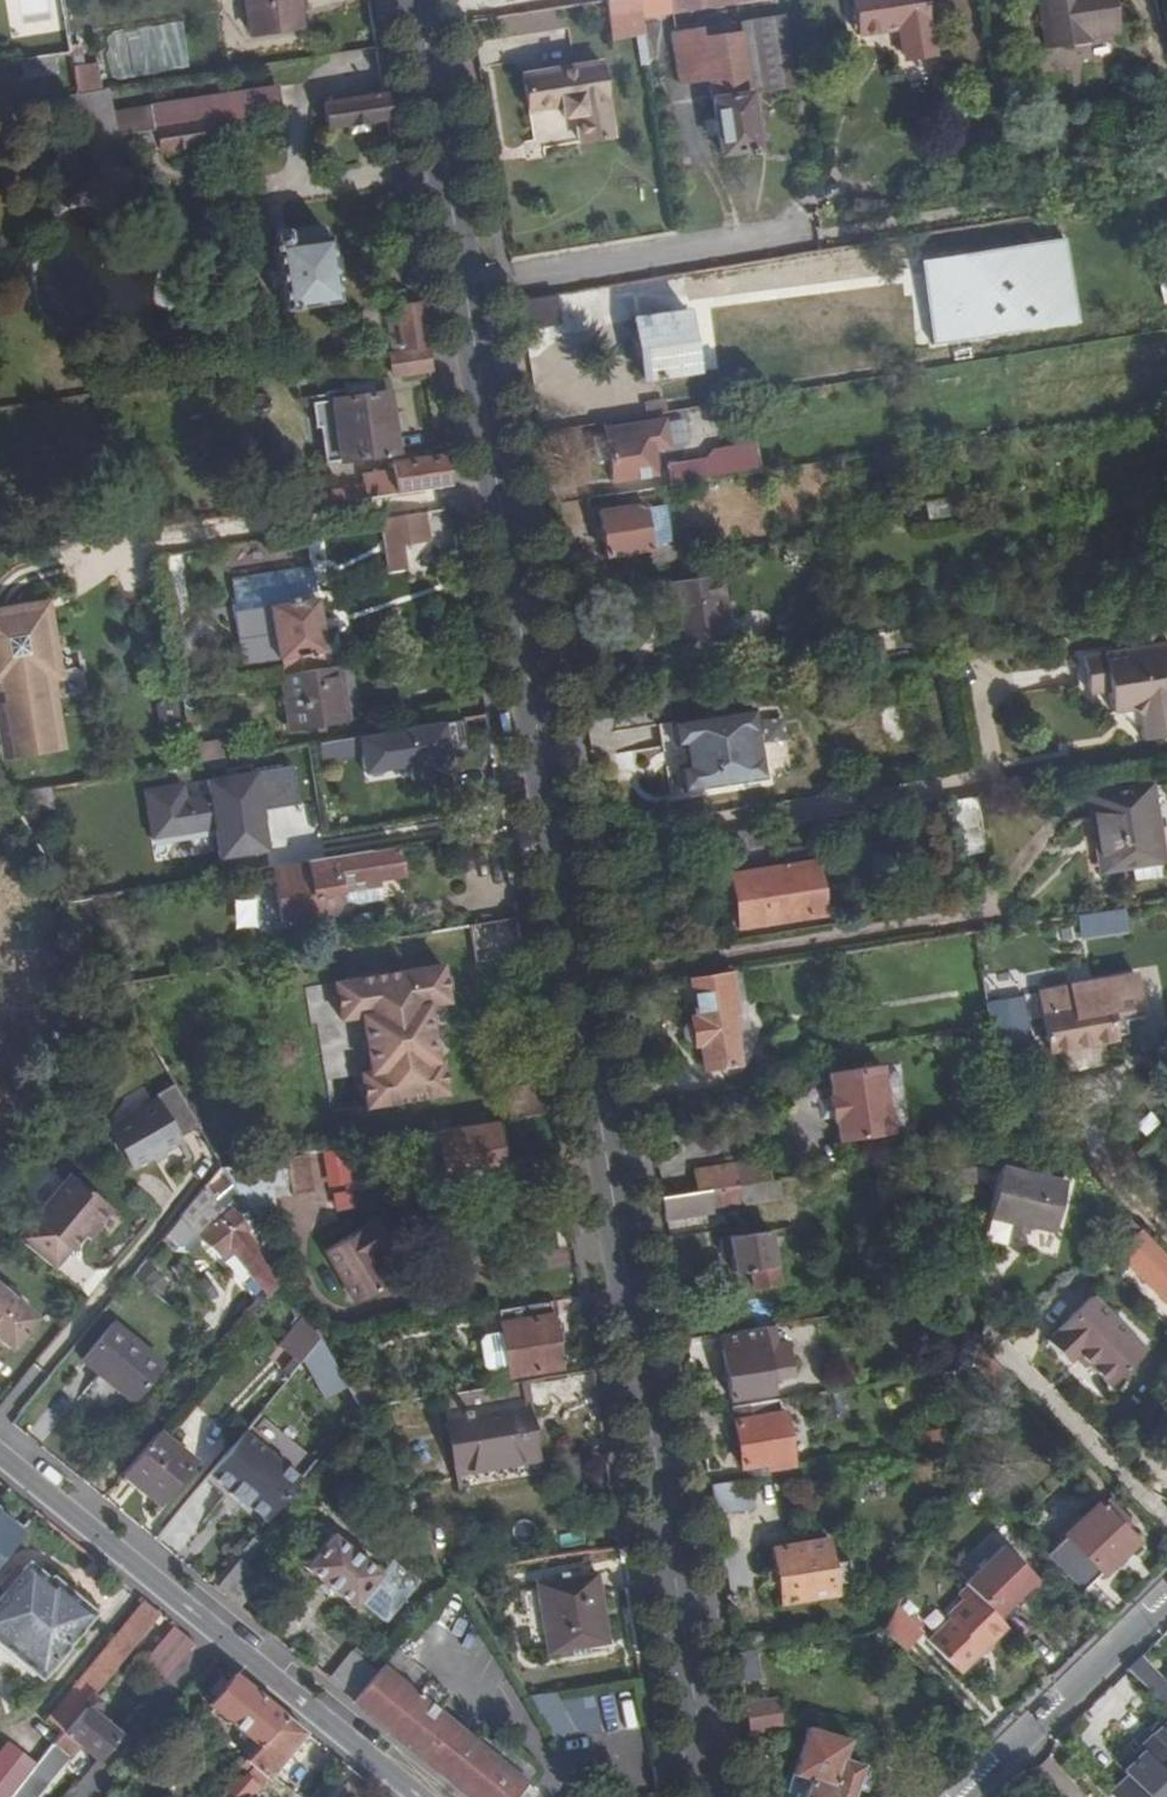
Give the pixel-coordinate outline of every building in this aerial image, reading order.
[(252,39),(304,31),(299,0),(247,0),(252,39)] [(643,33),(641,17),(638,0),(620,0),(604,2),(609,37),(643,33)] [(641,17),(745,0),(638,0),(641,17)] [(921,0),(848,0),(854,36),(895,30),(899,55),(930,50),(921,0)] [(1045,48),(1071,44),(1070,34),(1085,31),(1086,35),(1116,31),(1111,0),(1037,0),(1045,48)] [(117,35),(127,77),(188,63),(179,21),(117,35)] [(776,105),(765,36),(663,53),(669,100),(700,95),(715,174),(749,168),(739,111),(776,105)] [(351,68),(357,104),(386,99),(380,64),(351,68)] [(96,66),(77,69),(80,93),(100,90),(96,66)] [(612,142),(601,68),(523,79),(529,114),(560,109),(562,121),(574,119),(579,147),(612,142)] [(330,129),(390,120),(386,99),(357,104),(326,108),(330,129)] [(211,144),(208,126),(138,136),(141,155),(211,144)] [(288,231),(277,233),(292,319),(341,311),(328,241),(326,241),(323,229),(289,234),(288,231)] [(1066,240),(921,260),(933,345),(1078,324),(1066,240)] [(558,322),(554,297),(517,303),(521,328),(558,322)] [(396,312),(403,355),(428,351),(421,309),(396,312)] [(645,379),(701,370),(690,310),(634,319),(645,379)] [(428,351),(403,355),(392,357),(396,382),(432,377),(428,351)] [(324,427),(329,459),(375,451),(366,391),(313,400),(317,428),(324,427)] [(646,447),(653,446),(650,425),(630,428),(631,434),(591,442),(595,464),(604,462),(608,483),(651,475),(646,447)] [(668,490),(699,485),(737,478),(757,475),(751,445),(720,451),(704,462),(664,469),(668,490)] [(324,512),(450,489),(444,448),(394,456),(396,468),(364,473),(365,481),(330,487),(333,505),(324,506),(324,512)] [(740,494),(737,478),(699,485),(702,501),(740,494)] [(633,513),(591,520),(598,561),(635,555),(665,550),(664,547),(661,528),(637,532),(633,513)] [(431,548),(426,519),(383,527),(392,579),(409,576),(405,552),(431,548)] [(687,544),(664,547),(665,550),(635,555),(637,567),(690,558),(687,544)] [(721,577),(668,584),(677,655),(732,647),(721,577)] [(331,658),(321,605),(267,615),(268,623),(275,621),(282,667),(331,658)] [(1161,645),(1158,625),(1137,628),(1140,649),(1161,645)] [(45,630),(27,633),(36,695),(46,694),(54,692),(45,630)] [(27,633),(0,637),(0,726),(5,726),(12,772),(57,765),(46,694),(36,695),(27,633)] [(1161,645),(1140,649),(1084,659),(1090,697),(1110,693),(1114,713),(1118,713),(1132,710),(1141,719),(1143,732),(1145,744),(1166,740),(1166,693),(1163,691),(1160,677),(1166,669),(1166,644),(1161,645)] [(343,728),(334,672),(284,681),(294,736),(343,728)] [(412,705),(416,732),(453,724),(449,698),(412,705)] [(178,709),(159,712),(162,732),(181,729),(178,709)] [(1118,713),(1143,732),(1141,719),(1132,710),(1118,713)] [(758,735),(753,712),(671,726),(674,748),(684,747),(688,768),(678,769),(682,793),(765,779),(761,755),(754,757),(750,737),(758,735)] [(409,763),(492,747),(488,717),(453,724),(416,732),(346,745),(348,757),(404,746),(409,763)] [(761,755),(758,735),(750,737),(754,757),(761,755)] [(222,747),(191,753),(194,776),(226,769),(222,747)] [(316,766),(314,752),(301,754),(304,768),(316,766)] [(144,785),(153,863),(271,849),(268,825),(298,821),(292,767),(144,785)] [(1086,796),(1100,876),(1166,865),(1166,862),(1153,784),(1086,796)] [(975,798),(945,803),(953,858),(985,853),(975,798)] [(53,804),(20,810),(22,824),(56,819),(53,804)] [(358,841),(309,851),(313,872),(362,862),(358,841)] [(409,878),(405,853),(362,862),(313,872),(281,878),(292,932),(342,923),(353,909),(352,901),(390,893),(389,882),(409,878)] [(801,919),(803,930),(829,925),(818,860),(736,875),(745,928),(801,919)] [(228,877),(216,880),(218,891),(230,889),(228,877)] [(1080,936),(1128,934),(1127,912),(1079,914),(1080,936)] [(521,922),(469,931),(476,968),(527,958),(521,922)] [(741,1013),(734,972),(695,979),(702,1019),(696,1020),(701,1049),(708,1048),(713,1071),(744,1065),(735,1014),(741,1013)] [(1136,978),(1039,994),(1049,1048),(1090,1042),(1113,1039),(1112,1036),(1126,1034),(1124,1020),(1142,1016),(1136,978)] [(458,1020),(409,1030),(422,1091),(471,1081),(458,1020)] [(878,1067),(829,1074),(831,1094),(828,1095),(833,1121),(836,1121),(839,1142),(889,1133),(878,1067)] [(511,1101),(516,1125),(553,1117),(549,1094),(511,1101)] [(192,1157),(208,1147),(201,1136),(181,1101),(162,1113),(165,1118),(118,1147),(143,1191),(194,1160),(192,1157)] [(497,1128),(405,1147),(406,1152),(417,1150),(419,1162),(429,1160),(431,1173),(446,1170),(448,1177),(506,1165),(497,1128)] [(201,1136),(208,1147),(212,1155),(224,1148),(214,1129),(201,1136)] [(806,1156),(766,1162),(770,1181),(778,1180),(809,1175),(806,1156)] [(694,1174),(697,1193),(770,1181),(766,1162),(694,1174)] [(1072,1179),(1008,1164),(995,1213),(1018,1219),(1036,1223),(1059,1229),(1072,1179)] [(297,1206),(292,1169),(228,1181),(239,1201),(254,1226),(256,1228),(283,1223),(281,1209),(297,1206)] [(714,1205),(781,1194),(778,1180),(770,1181),(697,1193),(664,1198),(667,1217),(715,1209),(714,1205)] [(76,1181),(22,1244),(57,1273),(73,1255),(74,1256),(97,1230),(99,1232),(114,1213),(76,1181)] [(418,1206),(440,1202),(436,1185),(415,1190),(418,1206)] [(246,1235),(254,1226),(239,1201),(223,1217),(209,1203),(181,1234),(200,1251),(217,1267),(225,1258),(272,1304),(283,1291),(289,1285),(266,1246),(261,1251),(253,1241),(246,1235)] [(780,1265),(770,1210),(730,1216),(736,1254),(751,1252),(754,1270),(780,1265)] [(1033,1232),(1036,1223),(1018,1219),(1016,1227),(1033,1232)] [(1127,1233),(1135,1241),(1146,1231),(1138,1222),(1127,1233)] [(379,1229),(331,1256),(362,1308),(394,1290),(377,1260),(392,1252),(379,1229)] [(1146,1231),(1135,1241),(1121,1254),(1166,1301),(1166,1252),(1146,1231)] [(187,1265),(200,1251),(181,1234),(176,1239),(163,1254),(172,1261),(175,1264),(179,1265),(183,1265),(187,1265)] [(811,1274),(804,1239),(779,1243),(785,1279),(811,1274)] [(175,1288),(160,1275),(151,1285),(166,1298),(175,1288)] [(0,1287),(0,1339),(13,1350),(39,1319),(0,1287)] [(288,1294),(283,1291),(272,1304),(275,1308),(288,1294)] [(1152,1352),(1098,1299),(1054,1343),(1075,1364),(1085,1353),(1118,1386),(1152,1352)] [(555,1321),(552,1303),(498,1313),(513,1379),(562,1369),(552,1322),(555,1321)] [(763,1346),(760,1326),(721,1333),(732,1398),(773,1391),(771,1374),(793,1370),(789,1343),(763,1346)] [(290,1355),(306,1369),(325,1347),(314,1327),(290,1355)] [(163,1371),(128,1340),(97,1375),(132,1405),(163,1371)] [(543,1465),(526,1381),(448,1396),(452,1416),(447,1417),(461,1494),(465,1493),(463,1482),(543,1465)] [(366,1383),(352,1392),(364,1412),(382,1409),(366,1383)] [(777,1419),(775,1403),(733,1409),(735,1425),(777,1419)] [(777,1419),(735,1425),(743,1471),(771,1466),(772,1474),(791,1470),(781,1418),(777,1419)] [(254,1502),(272,1518),(295,1492),(283,1481),(317,1441),(294,1421),(243,1481),(259,1495),(254,1502)] [(198,1464),(159,1432),(120,1478),(158,1509),(198,1464)] [(919,1440),(921,1457),(948,1452),(948,1435),(919,1440)] [(757,1511),(753,1482),(712,1489),(717,1516),(757,1511)] [(1104,1507),(1052,1556),(1087,1592),(1116,1563),(1138,1541),(1104,1507)] [(21,1534),(0,1517),(0,1561),(21,1534)] [(385,1578),(333,1534),(306,1566),(355,1607),(361,1599),(389,1622),(418,1587),(413,1574),(398,1562),(385,1578)] [(1037,1581),(1003,1549),(967,1587),(970,1589),(961,1598),(966,1603),(950,1619),(954,1623),(933,1644),(965,1676),(985,1655),(1011,1629),(1007,1624),(1001,1618),(1021,1598),(1037,1581)] [(833,1552),(776,1561),(784,1607),(840,1600),(840,1594),(854,1591),(850,1560),(835,1562),(833,1552)] [(262,1578),(237,1559),(214,1586),(239,1606),(262,1578)] [(28,1563),(0,1596),(0,1647),(40,1681),(96,1613),(51,1576),(49,1580),(28,1563)] [(596,1580),(532,1592),(544,1659),(608,1648),(596,1580)] [(1043,1587),(1037,1581),(1021,1598),(1001,1618),(1007,1624),(1043,1587)] [(73,1692),(88,1706),(96,1696),(163,1615),(147,1601),(73,1692)] [(927,1638),(898,1611),(884,1633),(908,1657),(927,1638)] [(174,1624),(143,1659),(165,1679),(196,1644),(174,1624)] [(434,1681),(397,1652),(384,1667),(420,1697),(429,1687),(434,1681)] [(773,1668),(771,1652),(739,1657),(742,1673),(773,1668)] [(369,1655),(341,1689),(355,1700),(384,1667),(369,1655)] [(1128,1671),(1161,1704),(1166,1698),(1166,1683),(1142,1657),(1128,1671)] [(528,1789),(529,1788),(491,1756),(442,1716),(420,1697),(384,1667),(355,1700),(475,1796),(522,1796),(528,1789)] [(257,1740),(264,1747),(289,1716),(239,1676),(214,1705),(257,1740)] [(429,1687),(420,1697),(442,1716),(451,1705),(429,1687)] [(634,1725),(628,1688),(540,1701),(546,1738),(634,1725)] [(73,1692),(50,1720),(66,1733),(88,1706),(73,1692)] [(777,1693),(746,1698),(751,1725),(782,1720),(777,1693)] [(96,1696),(88,1706),(66,1733),(38,1766),(13,1796),(43,1796),(83,1748),(99,1760),(119,1736),(93,1713),(102,1702),(96,1696)] [(311,1735),(289,1716),(264,1747),(256,1757),(223,1796),(255,1796),(254,1796),(266,1783),(268,1785),(273,1777),(275,1779),(311,1735)] [(1154,1737),(1160,1744),(1147,1756),(1145,1754),(1138,1760),(1125,1773),(1129,1777),(1110,1796),(1111,1796),(1166,1796),(1166,1724),(1154,1737)] [(1147,1756),(1160,1744),(1154,1737),(1152,1735),(1139,1748),(1145,1754),(1147,1756)] [(120,1737),(119,1736),(99,1760),(100,1761),(120,1737)] [(248,1751),(256,1757),(264,1747),(257,1740),(248,1751)] [(804,1741),(796,1776),(794,1789),(808,1793),(807,1796),(855,1796),(860,1775),(839,1770),(843,1750),(804,1741)] [(38,1766),(11,1743),(0,1756),(0,1796),(13,1796),(38,1766)] [(501,1744),(491,1756),(529,1788),(540,1776),(501,1744)]
